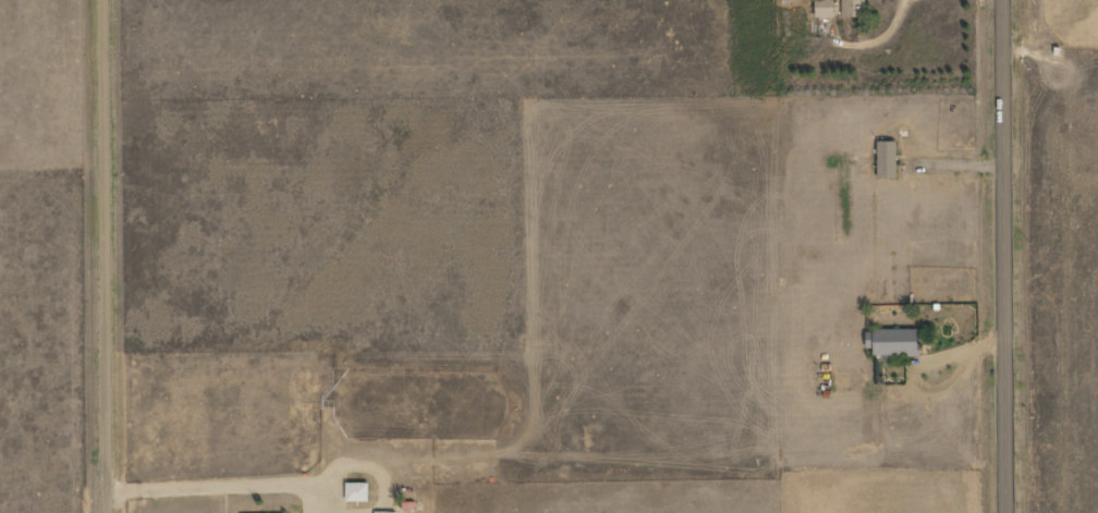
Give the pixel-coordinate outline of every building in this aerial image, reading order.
[(835,18),(835,0),(816,0),(817,18),(835,18)] [(865,0),(842,0),(843,17),(859,17),(859,3),(865,3),(865,0)] [(898,141),(879,141),(880,177),(899,177),(898,141)] [(869,349),(876,348),(876,356),(921,355),(920,329),(869,330),(869,349)] [(371,483),(348,483),(348,501),(370,502),(371,483)]
